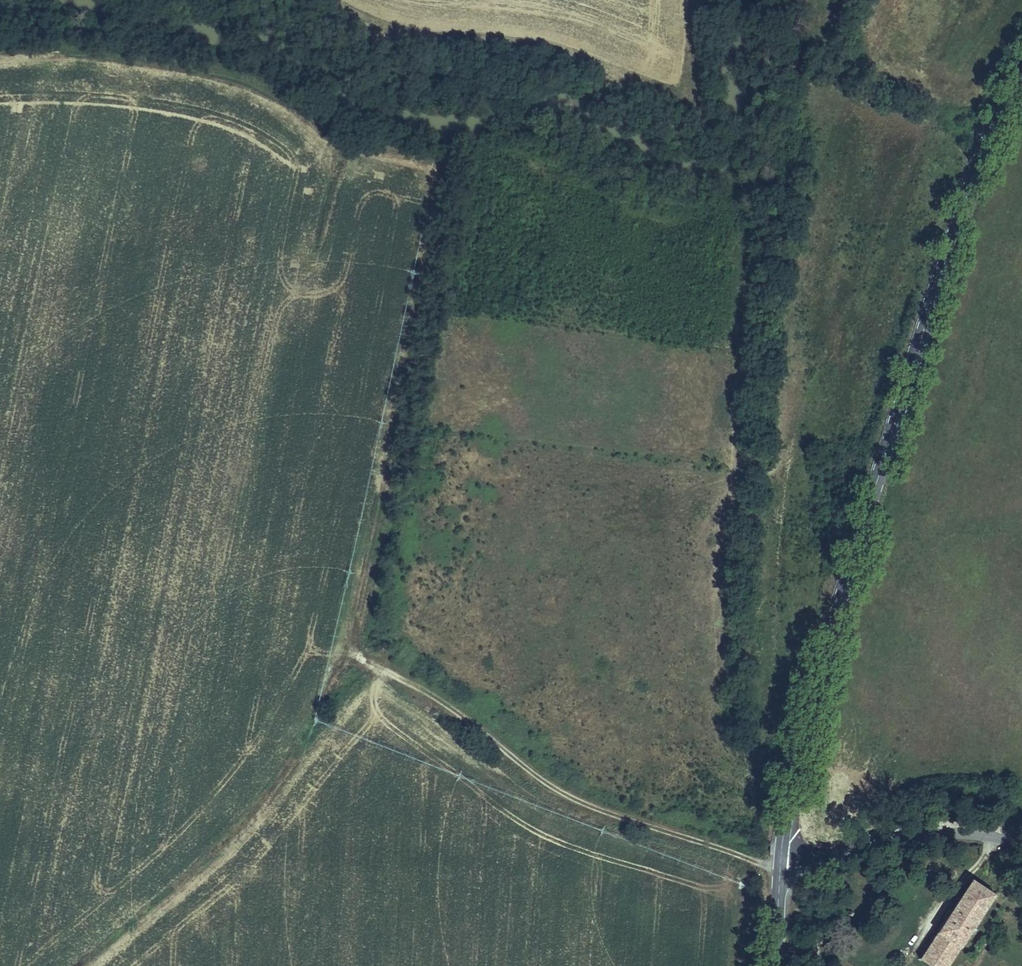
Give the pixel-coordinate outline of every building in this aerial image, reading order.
[(917,952),(938,965),(944,965),(988,897),(963,881),(917,952)] [(917,952),(910,963),(914,965),(938,965),(917,952)]
